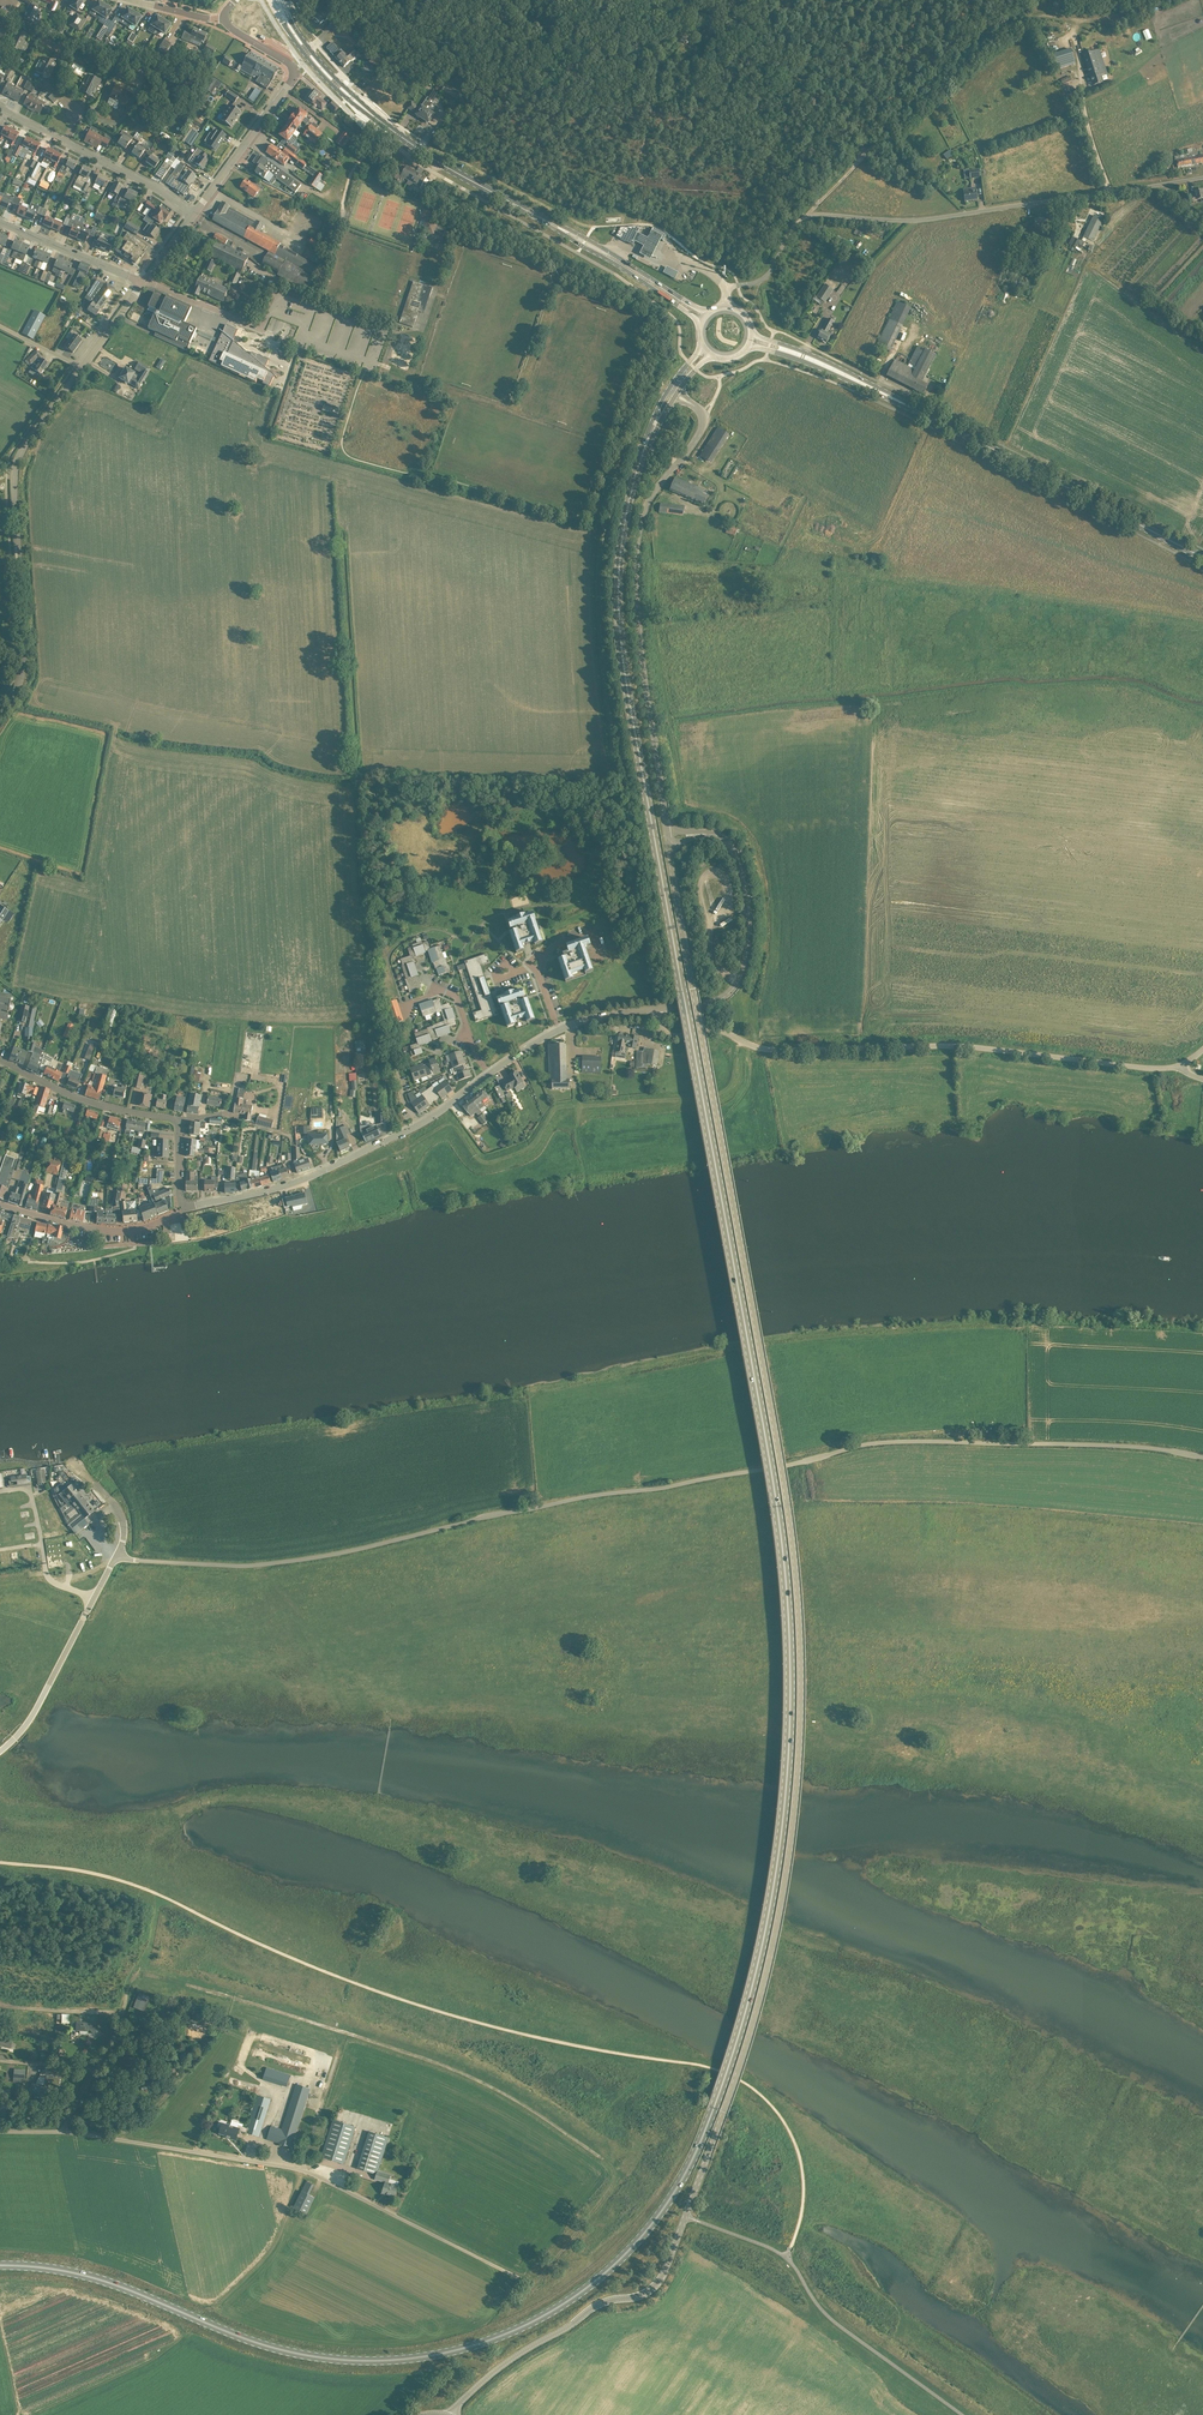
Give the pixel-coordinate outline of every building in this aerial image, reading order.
[(81,0),(75,0),(73,3),(71,2),(67,9),(72,11),(73,9),(77,12),(83,2),(82,2),(83,1),(81,0)] [(53,12),(57,3),(54,1),(49,10),(53,12)] [(98,1),(93,11),(97,13),(94,17),(97,19),(105,6),(103,4),(99,1),(99,2),(98,1)] [(314,8),(312,6),(310,3),(306,7),(307,9),(309,12),(314,8)] [(1149,14),(1163,8),(1162,5),(1148,11),(1149,14)] [(23,18),(36,24),(40,16),(37,14),(39,10),(29,6),(23,18)] [(108,8),(105,6),(97,19),(100,21),(102,17),(106,19),(112,10),(111,10),(112,9),(108,7),(108,8)] [(334,10),(330,6),(327,9),(326,7),(321,12),(319,14),(316,11),(313,14),(316,17),(314,18),(315,19),(314,21),(316,22),(317,22),(318,22),(320,24),(323,21),(324,21),(325,21),(328,18),(327,17),(334,10)] [(127,9),(122,18),(126,21),(124,25),(126,26),(134,13),(132,12),(132,11),(129,9),(128,10),(127,9)] [(137,15),(134,13),(126,26),(129,28),(131,24),(136,27),(141,18),(141,17),(137,14),(137,15)] [(77,14),(69,25),(74,28),(81,17),(77,14)] [(79,31),(86,20),(81,17),(74,28),(79,31)] [(154,31),(156,33),(164,21),(161,19),(158,17),(157,17),(151,26),(155,28),(154,31)] [(164,21),(156,33),(155,34),(158,36),(161,32),(165,34),(171,25),(170,25),(170,24),(167,22),(166,23),(164,21)] [(111,24),(108,28),(104,35),(109,38),(115,27),(111,24)] [(3,39),(8,28),(2,25),(1,26),(0,25),(0,37),(3,39)] [(104,25),(96,38),(101,41),(104,35),(108,28),(104,25)] [(185,30),(181,38),(200,46),(201,42),(202,42),(205,34),(194,29),(192,33),(185,30)] [(10,47),(20,51),(27,36),(18,31),(10,47)] [(132,33),(128,40),(133,43),(137,36),(132,33)] [(168,42),(164,39),(160,46),(160,47),(158,50),(161,52),(164,49),(168,42)] [(115,44),(109,40),(108,42),(106,41),(103,46),(111,48),(112,48),(115,44)] [(337,59),(344,67),(357,55),(351,49),(345,54),(343,52),(342,53),(332,43),(327,48),(337,59)] [(203,51),(211,55),(215,49),(216,50),(216,49),(207,44),(203,51)] [(140,45),(137,50),(142,54),(145,48),(140,45)] [(1052,55),(1057,69),(1075,64),(1071,49),(1052,55)] [(1083,55),(1093,85),(1103,82),(1100,75),(1107,73),(1104,66),(1102,67),(1096,50),(1083,55)] [(60,64),(64,56),(55,52),(54,54),(60,57),(57,63),(60,64)] [(245,61),(242,67),(240,69),(252,77),(254,74),(259,77),(256,82),(261,85),(267,89),(272,81),(273,81),(279,71),(278,70),(256,57),(250,53),(248,57),(246,56),(244,60),(245,61)] [(227,57),(224,63),(229,66),(236,71),(237,69),(239,71),(242,67),(226,56),(226,57),(227,57)] [(56,64),(43,57),(36,72),(48,78),(56,64)] [(16,71),(12,69),(8,76),(6,80),(10,82),(16,71)] [(91,74),(89,76),(87,81),(85,80),(80,89),(87,93),(86,94),(97,100),(97,99),(92,97),(95,90),(99,93),(103,85),(99,83),(100,81),(93,78),(95,76),(91,74)] [(1070,76),(1061,80),(1063,84),(1072,80),(1070,76)] [(212,77),(204,89),(210,92),(214,85),(219,88),(222,83),(212,77)] [(32,83),(28,80),(24,88),(28,90),(32,83)] [(16,88),(8,84),(2,93),(10,98),(16,88)] [(458,99),(461,93),(446,84),(442,90),(458,99)] [(116,86),(109,99),(119,104),(117,106),(124,110),(132,95),(116,86)] [(16,88),(10,98),(18,102),(24,92),(16,88)] [(249,99),(256,103),(263,92),(256,88),(249,99)] [(235,102),(239,97),(230,90),(226,96),(235,102)] [(319,108),(322,110),(327,103),(324,101),(320,98),(321,96),(322,95),(321,95),(314,90),(307,99),(315,105),(316,104),(320,107),(319,108)] [(144,105),(151,95),(147,93),(141,102),(144,105)] [(52,94),(48,98),(54,104),(58,100),(52,94)] [(24,105),(32,109),(33,106),(37,99),(38,97),(35,95),(34,95),(33,97),(29,95),(24,105)] [(420,117),(423,119),(436,98),(434,101),(431,99),(429,102),(425,100),(422,106),(416,115),(417,115),(417,117),(419,118),(420,117)] [(428,123),(429,123),(435,114),(439,107),(434,104),(435,103),(436,103),(438,100),(436,98),(423,119),(425,121),(425,122),(427,123),(428,123)] [(37,99),(33,106),(32,109),(40,113),(45,103),(37,99)] [(333,102),(329,106),(335,112),(339,108),(333,102)] [(408,108),(410,109),(409,113),(413,115),(418,105),(411,102),(408,108)] [(222,121),(231,127),(241,112),(232,106),(222,121)] [(295,115),(303,122),(307,124),(308,123),(308,124),(310,121),(306,118),(308,115),(299,109),(295,115)] [(300,126),(301,124),(303,122),(295,115),(294,115),(293,116),(292,116),(291,118),(291,119),(290,121),(289,122),(298,129),(298,128),(302,131),(304,129),(300,126)] [(284,129),(293,136),(298,129),(289,122),(284,129)] [(301,133),(304,135),(316,144),(323,134),(311,126),(311,125),(308,124),(308,123),(307,124),(304,129),(302,131),(301,133)] [(11,133),(12,130),(5,127),(0,136),(0,140),(1,141),(3,137),(8,139),(11,133)] [(208,145),(216,150),(226,135),(217,130),(214,128),(211,134),(214,135),(208,145)] [(293,136),(284,129),(280,135),(288,141),(288,142),(289,143),(286,147),(295,153),(298,149),(292,145),(293,144),(294,145),(294,144),(297,139),(298,139),(297,138),(297,139),(293,136)] [(9,145),(12,147),(19,134),(12,130),(11,133),(8,139),(11,141),(9,145)] [(192,130),(184,142),(191,146),(199,134),(192,130)] [(131,141),(133,138),(123,131),(121,134),(123,135),(117,144),(126,149),(131,141)] [(102,146),(105,140),(109,142),(111,138),(106,136),(104,139),(89,132),(84,142),(93,146),(93,144),(97,146),(98,144),(102,146)] [(343,132),(335,142),(342,147),(350,136),(343,132)] [(170,141),(173,138),(168,133),(165,137),(170,141)] [(27,154),(33,141),(26,138),(21,148),(18,146),(15,151),(13,155),(16,156),(17,157),(20,151),(27,154)] [(40,145),(33,141),(27,154),(34,158),(40,145)] [(141,148),(137,145),(131,153),(139,159),(145,151),(147,152),(149,149),(143,144),(141,148)] [(280,144),(277,148),(272,145),(266,152),(273,157),(285,166),(290,159),(303,170),(307,165),(285,149),(286,148),(280,144)] [(11,149),(10,151),(8,155),(7,157),(10,159),(11,158),(15,151),(11,149)] [(48,149),(41,161),(48,165),(50,161),(55,152),(48,149)] [(955,149),(951,151),(944,156),(947,160),(954,155),(957,153),(955,149)] [(1196,157),(1195,152),(1194,153),(1193,151),(1193,149),(1183,151),(1184,155),(1180,155),(1175,157),(1175,161),(1177,160),(1178,168),(1202,163),(1202,155),(1196,157)] [(154,169),(156,166),(159,162),(151,156),(154,153),(149,150),(144,157),(148,160),(146,163),(154,169)] [(170,151),(165,157),(170,160),(174,155),(170,151)] [(252,162),(258,155),(254,151),(248,158),(252,162)] [(55,152),(50,161),(54,163),(52,167),(55,169),(62,156),(55,152)] [(201,156),(195,164),(203,169),(206,165),(205,164),(208,161),(205,159),(207,155),(202,152),(200,155),(201,156)] [(257,165),(260,167),(256,172),(264,179),(265,178),(269,182),(274,176),(276,177),(276,178),(296,192),(301,185),(270,162),(269,162),(268,162),(269,161),(266,159),(263,157),(257,165)] [(332,164),(333,165),(337,160),(332,157),(329,162),(332,164)] [(61,169),(56,177),(55,180),(61,183),(62,180),(63,180),(67,172),(69,168),(74,170),(77,163),(69,159),(66,166),(64,170),(61,169)] [(162,180),(166,173),(173,164),(167,159),(155,175),(156,175),(157,174),(162,178),(161,180),(162,180)] [(329,168),(332,164),(329,162),(326,160),(323,164),(329,168)] [(189,189),(190,187),(189,186),(188,186),(181,181),(178,179),(181,175),(180,174),(184,168),(183,168),(185,165),(180,162),(173,173),(166,183),(184,196),(187,192),(188,192),(190,189),(189,189)] [(307,165),(303,170),(314,177),(317,172),(307,165)] [(404,180),(405,178),(409,181),(415,171),(406,166),(402,174),(398,172),(394,179),(398,181),(400,178),(404,180)] [(85,191),(86,191),(89,185),(85,183),(87,178),(87,179),(91,171),(83,167),(80,174),(80,175),(78,178),(75,183),(73,188),(84,193),(85,191)] [(979,169),(969,171),(970,179),(980,177),(979,169)] [(181,181),(188,186),(189,186),(190,187),(192,185),(192,184),(191,185),(190,184),(195,177),(188,171),(184,177),(181,175),(178,179),(181,181)] [(421,188),(427,178),(415,171),(409,181),(421,188)] [(314,177),(309,184),(315,188),(323,176),(317,172),(314,177)] [(99,189),(98,192),(102,194),(105,188),(110,180),(99,175),(95,183),(101,186),(99,189)] [(241,187),(254,198),(260,190),(246,180),(241,187)] [(111,192),(109,195),(107,198),(111,200),(114,194),(117,195),(122,186),(115,183),(112,188),(111,187),(109,191),(111,192)] [(964,192),(965,201),(977,200),(976,188),(969,189),(969,192),(964,192)] [(1192,197),(1193,202),(1201,200),(1202,202),(1202,189),(1196,191),(1197,196),(1192,197)] [(133,203),(135,200),(137,194),(129,190),(125,198),(121,196),(119,201),(118,201),(115,207),(118,209),(120,204),(124,206),(127,200),(133,203)] [(302,190),(298,197),(304,201),(309,194),(302,190)] [(427,196),(422,194),(419,200),(423,203),(427,196)] [(7,210),(10,202),(2,199),(0,203),(0,207),(7,210)] [(157,208),(150,204),(151,203),(148,201),(144,206),(150,210),(146,216),(150,219),(152,217),(160,223),(163,219),(165,220),(169,215),(158,207),(157,208)] [(223,202),(219,208),(213,220),(269,252),(262,263),(279,273),(277,275),(307,291),(314,277),(319,269),(280,247),(281,245),(260,233),(265,225),(264,225),(257,221),(256,222),(229,208),(230,206),(223,202)] [(28,210),(20,206),(17,214),(25,218),(28,210)] [(33,221),(34,218),(36,213),(28,210),(25,218),(33,221)] [(69,222),(72,216),(68,214),(66,218),(63,225),(67,226),(69,222)] [(72,228),(69,236),(77,239),(78,237),(82,227),(83,224),(78,222),(77,225),(74,224),(77,217),(72,215),(68,226),(72,228)] [(1103,220),(1094,215),(1083,237),(1092,241),(1103,220)] [(51,229),(52,226),(54,221),(46,217),(43,225),(51,229)] [(62,224),(61,224),(62,221),(55,218),(54,221),(52,226),(51,229),(59,232),(62,224)] [(1034,220),(1035,227),(1029,227),(1030,234),(1040,233),(1039,227),(1046,226),(1049,226),(1049,222),(1045,223),(1044,219),(1034,220)] [(427,221),(423,231),(443,238),(446,227),(427,221)] [(138,229),(129,224),(127,228),(135,233),(138,229)] [(159,231),(157,229),(152,226),(148,224),(146,227),(150,229),(147,233),(154,238),(159,231)] [(82,227),(77,239),(85,243),(88,235),(94,237),(97,229),(93,227),(91,231),(82,227)] [(621,228),(616,236),(633,245),(634,242),(638,234),(642,228),(639,227),(621,228)] [(666,236),(653,229),(651,234),(662,240),(663,241),(666,236)] [(127,232),(120,243),(141,258),(144,254),(141,252),(142,251),(142,250),(142,249),(144,251),(147,246),(141,242),(127,232)] [(104,238),(104,239),(99,237),(100,234),(97,233),(94,240),(98,241),(95,247),(109,253),(113,243),(109,241),(109,240),(109,239),(105,237),(104,238)] [(214,238),(216,240),(231,248),(234,243),(216,234),(214,238)] [(648,239),(638,234),(634,242),(644,247),(639,256),(651,262),(662,240),(651,234),(648,239)] [(0,237),(0,246),(0,244),(5,246),(8,238),(1,235),(0,237)] [(1077,245),(1082,247),(1085,242),(1072,237),(1069,245),(1076,248),(1077,245)] [(309,245),(316,249),(320,251),(323,245),(312,240),(309,245)] [(14,250),(12,257),(16,259),(22,244),(15,241),(11,249),(14,250)] [(217,242),(210,256),(243,271),(249,257),(217,242)] [(120,243),(118,245),(115,250),(123,256),(123,257),(128,260),(128,259),(132,262),(133,262),(135,263),(137,261),(139,263),(139,262),(141,258),(120,243)] [(18,272),(22,274),(27,263),(23,262),(26,255),(29,247),(22,244),(16,259),(14,262),(21,265),(18,272)] [(308,249),(304,256),(319,264),(323,257),(308,249)] [(5,266),(9,257),(8,257),(11,251),(7,250),(5,256),(1,265),(5,266)] [(36,250),(33,258),(37,260),(34,267),(37,268),(43,253),(36,250)] [(43,253),(37,268),(40,269),(43,262),(47,264),(51,256),(43,253)] [(205,270),(212,272),(215,260),(208,258),(205,270)] [(55,276),(58,277),(65,262),(57,259),(54,267),(52,272),(56,273),(55,276)] [(435,279),(439,261),(427,259),(423,277),(435,279)] [(65,262),(58,277),(62,278),(65,271),(69,273),(72,265),(65,262)] [(81,262),(80,265),(78,270),(80,271),(73,286),(77,288),(84,273),(87,274),(91,266),(81,262)] [(22,274),(26,275),(31,265),(27,263),(22,274)] [(667,266),(664,273),(674,277),(677,271),(667,266)] [(229,282),(236,285),(241,274),(234,272),(229,282)] [(51,274),(47,273),(44,282),(48,283),(47,285),(54,288),(56,284),(49,281),(51,274)] [(201,277),(193,294),(198,296),(201,291),(223,302),(229,290),(201,277)] [(104,285),(97,280),(85,298),(90,302),(90,301),(92,303),(87,310),(96,316),(101,309),(115,290),(106,283),(104,285)] [(430,297),(433,288),(414,281),(400,323),(413,327),(418,311),(421,312),(423,307),(420,306),(421,303),(424,304),(426,296),(430,297)] [(831,289),(825,285),(817,298),(825,303),(833,290),(831,289)] [(155,336),(187,351),(197,329),(185,323),(192,309),(173,300),(156,292),(149,307),(157,311),(156,313),(149,328),(156,332),(155,336)] [(894,348),(911,307),(897,301),(880,342),(894,348)] [(34,310),(22,333),(34,339),(45,315),(34,310)] [(827,343),(828,340),(832,332),(833,333),(834,332),(829,330),(831,326),(832,326),(835,322),(828,318),(823,329),(817,338),(823,341),(823,342),(825,343),(826,343),(827,343)] [(263,384),(270,387),(275,376),(276,377),(265,368),(269,360),(252,352),(250,355),(233,341),(238,330),(226,325),(223,332),(217,344),(209,361),(256,383),(258,379),(263,382),(263,384)] [(69,333),(73,336),(64,347),(73,353),(81,341),(79,339),(82,335),(72,328),(69,333)] [(924,394),(927,387),(928,385),(922,382),(936,355),(925,350),(917,346),(909,363),(916,367),(915,370),(895,360),(887,375),(914,389),(924,394)] [(40,361),(35,370),(40,374),(48,363),(42,360),(44,358),(43,358),(37,351),(27,360),(31,364),(37,358),(40,361)] [(140,373),(138,376),(125,368),(125,369),(124,369),(123,371),(123,372),(119,378),(128,384),(128,383),(138,389),(150,369),(139,362),(134,369),(140,373)] [(120,394),(123,387),(116,384),(113,390),(120,394)] [(700,455),(713,463),(730,434),(718,426),(700,455)] [(723,473),(730,476),(736,462),(730,459),(723,473)] [(704,489),(675,478),(670,490),(705,505),(708,496),(703,493),(704,489)] [(659,512),(665,513),(683,516),(684,507),(660,503),(659,512)] [(727,533),(736,536),(738,529),(729,526),(727,533)] [(1,921),(4,917),(7,918),(8,918),(8,917),(9,918),(10,918),(13,914),(14,915),(7,910),(0,906),(0,923),(1,921)] [(533,942),(535,945),(543,942),(536,921),(533,912),(526,915),(525,914),(515,918),(515,919),(507,921),(510,930),(516,928),(516,930),(510,933),(510,932),(509,933),(516,953),(525,950),(523,946),(525,945),(526,945),(531,943),(533,942)] [(423,943),(429,941),(429,939),(424,940),(423,935),(416,936),(417,938),(421,937),(423,943)] [(565,958),(558,960),(566,982),(574,979),(573,975),(584,971),(585,974),(594,971),(586,948),(591,946),(588,938),(566,945),(569,952),(563,954),(565,958)] [(420,950),(421,954),(426,952),(425,951),(428,950),(430,949),(428,942),(423,943),(422,941),(417,943),(420,950)] [(421,954),(420,950),(417,943),(412,945),(413,947),(408,948),(411,956),(413,955),(415,954),(416,956),(421,954)] [(428,950),(430,957),(442,952),(440,946),(430,949),(428,950)] [(432,963),(433,963),(444,959),(442,952),(430,957),(432,963)] [(481,1010),(473,1013),(476,1022),(498,1014),(481,965),(490,962),(487,954),(464,961),(481,1010)] [(403,966),(414,962),(415,962),(413,955),(411,956),(401,959),(403,966)] [(444,959),(433,963),(436,969),(437,969),(448,965),(445,958),(444,959)] [(402,966),(404,973),(416,969),(414,962),(403,966),(402,966)] [(439,975),(442,974),(451,971),(449,964),(448,965),(437,969),(439,975)] [(404,973),(406,979),(418,975),(419,975),(416,969),(404,973)] [(408,986),(417,983),(420,982),(418,975),(406,979),(408,986)] [(420,982),(417,983),(408,986),(410,993),(422,988),(420,982)] [(501,1007),(500,1007),(507,1027),(516,1024),(514,1021),(517,1020),(517,1021),(523,1019),(522,1018),(525,1017),(527,1022),(535,1019),(528,999),(527,999),(528,999),(521,1001),(520,999),(525,997),(522,989),(515,991),(514,990),(504,994),(504,995),(496,998),(499,1006),(500,1006),(501,1007)] [(0,1019),(7,1020),(7,1018),(7,1019),(8,1018),(9,1018),(10,1017),(10,1016),(10,1015),(9,1015),(9,1014),(8,1014),(8,1012),(9,1012),(10,1012),(11,1012),(11,1011),(12,1011),(12,1010),(13,1010),(13,1009),(13,1008),(13,1007),(13,1006),(13,1005),(12,1005),(11,1004),(10,1004),(10,1001),(11,1001),(12,1001),(12,1000),(13,1000),(13,999),(13,998),(12,998),(12,997),(11,997),(11,996),(0,994),(0,1022),(0,1019)] [(439,999),(433,1001),(437,1012),(438,1012),(443,1011),(442,1006),(439,999)] [(437,1012),(433,1001),(432,1000),(426,1002),(430,1014),(437,1012)] [(398,1004),(397,1001),(388,1003),(394,1023),(398,1022),(401,1021),(403,1020),(400,1012),(398,1004)] [(430,1014),(426,1002),(419,1004),(424,1016),(430,1014)] [(445,1016),(450,1014),(454,1013),(452,1008),(451,1008),(449,1003),(442,1006),(443,1011),(445,1016)] [(21,1005),(18,1021),(26,1023),(29,1007),(21,1005)] [(447,1020),(448,1026),(456,1023),(454,1018),(456,1018),(454,1013),(450,1014),(445,1016),(446,1020),(447,1020)] [(451,1033),(450,1030),(448,1026),(447,1020),(446,1020),(440,1022),(444,1035),(451,1033)] [(434,1025),(438,1037),(444,1035),(440,1022),(435,1024),(435,1025),(434,1025)] [(428,1029),(432,1040),(438,1038),(438,1037),(434,1025),(428,1027),(428,1029)] [(25,1036),(33,1036),(33,1027),(25,1027),(25,1036)] [(421,1031),(425,1041),(426,1043),(432,1041),(432,1040),(428,1029),(421,1031)] [(426,1043),(425,1041),(421,1031),(416,1033),(419,1043),(418,1043),(419,1046),(426,1043)] [(618,1042),(617,1052),(616,1056),(623,1057),(624,1053),(626,1042),(629,1043),(629,1042),(630,1042),(631,1036),(619,1034),(618,1042)] [(626,1042),(624,1053),(625,1051),(628,1051),(629,1047),(636,1048),(638,1037),(632,1035),(631,1036),(630,1042),(629,1042),(629,1043),(626,1042)] [(364,1040),(356,1041),(357,1053),(365,1053),(364,1040)] [(33,1052),(32,1056),(30,1060),(31,1061),(26,1069),(36,1074),(40,1066),(42,1058),(43,1056),(35,1052),(34,1052),(36,1044),(31,1043),(29,1051),(33,1052)] [(413,1051),(411,1052),(412,1057),(423,1053),(421,1048),(420,1048),(419,1046),(418,1043),(411,1045),(413,1051)] [(84,1058),(90,1060),(92,1052),(95,1046),(90,1044),(87,1050),(84,1058)] [(552,1080),(552,1089),(570,1089),(570,1077),(567,1077),(567,1072),(566,1044),(548,1045),(549,1080),(552,1080)] [(22,1048),(21,1052),(13,1049),(10,1060),(23,1064),(28,1051),(22,1048)] [(639,1067),(647,1067),(647,1064),(657,1065),(658,1056),(659,1050),(650,1049),(649,1052),(637,1051),(636,1067),(637,1067),(636,1069),(639,1069),(639,1067)] [(449,1055),(451,1061),(463,1057),(461,1051),(449,1055)] [(43,1074),(51,1078),(58,1063),(59,1061),(53,1058),(53,1059),(44,1054),(43,1056),(42,1058),(40,1066),(40,1069),(45,1071),(43,1074)] [(582,1056),(582,1073),(602,1073),(603,1056),(582,1056)] [(453,1067),(465,1063),(463,1057),(451,1061),(453,1067)] [(433,1071),(440,1069),(436,1058),(429,1060),(430,1063),(434,1074),(433,1071)] [(58,1063),(51,1078),(59,1081),(62,1074),(59,1072),(62,1065),(58,1063)] [(424,1065),(427,1076),(434,1074),(430,1063),(424,1065)] [(454,1075),(457,1074),(466,1071),(464,1064),(465,1064),(465,1063),(453,1067),(451,1068),(454,1075)] [(417,1066),(418,1069),(421,1078),(427,1075),(427,1076),(424,1065),(423,1064),(417,1066)] [(91,1066),(90,1065),(88,1071),(98,1074),(94,1087),(88,1085),(85,1095),(99,1100),(103,1089),(102,1089),(108,1070),(97,1066),(96,1067),(92,1065),(91,1066)] [(410,1068),(411,1071),(414,1080),(421,1078),(418,1069),(417,1066),(410,1068)] [(193,1081),(199,1082),(201,1071),(195,1070),(195,1071),(193,1081)] [(466,1071),(457,1074),(459,1081),(471,1076),(469,1070),(466,1071)] [(523,1083),(517,1071),(508,1076),(510,1080),(508,1081),(508,1080),(502,1083),(503,1084),(502,1085),(504,1089),(505,1088),(507,1091),(514,1087),(523,1083)] [(144,1075),(136,1074),(133,1087),(141,1089),(144,1075)] [(74,1075),(73,1079),(69,1078),(67,1085),(77,1089),(80,1081),(75,1080),(77,1076),(74,1075)] [(453,1091),(451,1088),(445,1080),(439,1084),(447,1095),(453,1091)] [(433,1086),(440,1096),(442,1099),(447,1095),(439,1084),(437,1082),(433,1086)] [(21,1083),(17,1096),(21,1097),(18,1106),(21,1107),(24,1097),(29,1085),(21,1083)] [(29,1085),(24,1097),(30,1099),(31,1095),(36,1096),(38,1088),(33,1087),(29,1085)] [(124,1098),(125,1095),(126,1090),(126,1086),(122,1085),(122,1089),(116,1087),(114,1096),(124,1098)] [(426,1089),(434,1100),(440,1096),(433,1086),(432,1085),(426,1089)] [(41,1086),(36,1104),(33,1111),(37,1113),(39,1106),(44,1108),(50,1090),(41,1086)] [(500,1086),(499,1086),(493,1089),(496,1093),(501,1104),(507,1101),(500,1086)] [(237,1097),(244,1099),(246,1089),(240,1087),(237,1097)] [(422,1095),(429,1104),(434,1100),(426,1089),(421,1093),(422,1095)] [(476,1095),(485,1106),(491,1101),(482,1090),(476,1095)] [(139,1092),(137,1105),(150,1108),(152,1095),(139,1092)] [(199,1114),(199,1111),(202,1096),(191,1093),(187,1113),(199,1114)] [(509,1102),(514,1100),(510,1093),(506,1095),(509,1102)] [(165,1109),(166,1106),(167,1101),(165,1101),(166,1095),(162,1095),(161,1100),(158,1100),(157,1107),(165,1109)] [(417,1099),(424,1109),(430,1105),(429,1104),(422,1095),(417,1099)] [(480,1110),(482,1112),(487,1108),(485,1106),(476,1095),(471,1099),(480,1110)] [(183,1112),(184,1109),(186,1098),(177,1096),(175,1110),(183,1112)] [(222,1100),(209,1097),(207,1104),(221,1107),(222,1100)] [(256,1124),(272,1128),(274,1120),(258,1116),(258,1117),(251,1116),(253,1106),(246,1105),(247,1100),(236,1097),(234,1113),(245,1114),(244,1120),(250,1121),(250,1122),(257,1124),(256,1124)] [(419,1114),(424,1109),(417,1099),(411,1103),(419,1114)] [(462,1106),(468,1114),(473,1110),(478,1115),(482,1112),(480,1110),(471,1099),(462,1106)] [(64,1103),(61,1112),(64,1113),(65,1110),(74,1113),(76,1106),(64,1103)] [(323,1107),(312,1107),(312,1117),(323,1117),(323,1107)] [(87,1110),(84,1119),(88,1120),(89,1117),(97,1120),(99,1113),(87,1110)] [(111,1124),(119,1127),(121,1120),(110,1117),(107,1126),(110,1128),(111,1124)] [(124,1135),(129,1136),(129,1137),(133,1137),(134,1131),(136,1121),(127,1119),(124,1135)] [(138,1133),(143,1134),(145,1123),(136,1121),(134,1131),(138,1132),(138,1133)] [(190,1135),(199,1135),(200,1128),(205,1129),(206,1122),(201,1121),(200,1123),(191,1122),(190,1134),(190,1135)] [(376,1125),(360,1127),(360,1132),(365,1142),(366,1142),(379,1136),(380,1136),(376,1125)] [(336,1129),(337,1143),(341,1152),(350,1148),(348,1144),(350,1143),(343,1127),(336,1129)] [(328,1134),(309,1135),(309,1145),(328,1144),(328,1134)] [(55,1154),(60,1139),(56,1138),(51,1153),(55,1154)] [(88,1145),(99,1149),(101,1141),(91,1138),(88,1145)] [(196,1148),(200,1149),(200,1148),(201,1144),(205,1144),(205,1138),(201,1138),(200,1141),(188,1139),(187,1148),(196,1148)] [(157,1139),(157,1140),(151,1140),(151,1146),(157,1146),(157,1157),(167,1157),(167,1156),(168,1156),(168,1153),(168,1152),(168,1140),(157,1139)] [(186,1156),(195,1157),(196,1148),(187,1148),(186,1156)] [(298,1173),(312,1169),(308,1159),(300,1162),(299,1148),(294,1148),(294,1162),(298,1173)] [(17,1158),(18,1154),(8,1150),(6,1155),(17,1158)] [(18,1160),(5,1155),(0,1170),(0,1199),(5,1201),(5,1200),(18,1160)] [(57,1175),(62,1160),(55,1158),(54,1160),(50,1159),(46,1171),(57,1175)] [(63,1162),(59,1179),(66,1180),(70,1164),(63,1162)] [(281,1165),(277,1166),(282,1179),(290,1177),(287,1168),(285,1164),(281,1165)] [(271,1173),(274,1182),(282,1179),(277,1166),(274,1168),(270,1169),(271,1173)] [(265,1171),(266,1176),(260,1178),(260,1179),(262,1186),(271,1183),(269,1176),(267,1171),(267,1167),(261,1168),(262,1172),(265,1171)] [(159,1185),(162,1185),(163,1169),(157,1169),(157,1179),(156,1179),(156,1180),(150,1179),(149,1184),(152,1185),(159,1185)] [(17,1205),(21,1206),(29,1180),(30,1175),(27,1174),(27,1172),(23,1171),(20,1180),(24,1181),(21,1193),(23,1193),(22,1196),(20,1195),(20,1196),(17,1205)] [(186,1182),(186,1191),(198,1191),(198,1182),(198,1178),(198,1176),(195,1176),(195,1172),(187,1172),(187,1182),(186,1182)] [(256,1178),(255,1173),(251,1172),(251,1179),(254,1188),(253,1188),(262,1186),(260,1179),(260,1178),(260,1177),(256,1178)] [(251,1179),(249,1180),(247,1173),(239,1175),(238,1173),(235,1173),(235,1180),(236,1180),(236,1183),(238,1182),(241,1192),(248,1190),(253,1189),(253,1188),(254,1188),(251,1179)] [(205,1180),(205,1185),(205,1191),(214,1191),(214,1184),(219,1184),(219,1177),(212,1177),(212,1180),(205,1180)] [(37,1211),(41,1197),(44,1181),(35,1179),(31,1195),(29,1194),(28,1198),(25,1207),(37,1211)] [(65,1219),(65,1218),(69,1202),(61,1200),(66,1180),(59,1179),(57,1186),(55,1195),(56,1196),(51,1210),(50,1215),(65,1218),(65,1219)] [(225,1184),(225,1193),(237,1192),(236,1183),(236,1180),(235,1180),(234,1180),(233,1180),(234,1182),(234,1184),(230,1184),(230,1182),(229,1181),(226,1182),(225,1183),(225,1184)] [(41,1207),(51,1210),(56,1196),(55,1195),(57,1186),(55,1185),(54,1190),(47,1188),(41,1207)] [(153,1202),(158,1215),(167,1211),(168,1209),(164,1200),(163,1201),(162,1198),(172,1194),(169,1188),(159,1192),(158,1189),(159,1185),(152,1185),(152,1186),(147,1188),(153,1203),(153,1202)] [(8,1202),(17,1205),(20,1196),(18,1195),(20,1188),(15,1187),(13,1193),(11,1193),(8,1202)] [(286,1198),(283,1199),(285,1207),(298,1204),(298,1206),(307,1204),(305,1193),(296,1195),(296,1196),(286,1198)] [(94,1215),(97,1215),(96,1223),(105,1224),(105,1215),(105,1210),(98,1210),(98,1206),(98,1198),(90,1198),(88,1206),(90,1206),(95,1206),(94,1215)] [(122,1212),(123,1222),(138,1221),(136,1210),(136,1206),(139,1206),(139,1198),(138,1198),(138,1199),(135,1199),(135,1201),(125,1202),(121,1202),(122,1212)] [(143,1221),(152,1218),(158,1215),(153,1202),(153,1203),(139,1208),(143,1221)] [(72,1209),(69,1219),(70,1219),(83,1222),(85,1212),(72,1209)] [(4,1234),(7,1236),(13,1216),(0,1211),(0,1222),(3,1222),(4,1220),(9,1221),(6,1232),(5,1232),(4,1234)] [(115,1224),(116,1215),(105,1215),(105,1224),(115,1224)] [(7,1236),(14,1238),(16,1230),(20,1218),(14,1216),(13,1216),(7,1236)] [(16,1230),(14,1238),(17,1239),(20,1230),(24,1231),(24,1233),(28,1234),(29,1230),(31,1221),(20,1218),(16,1230)] [(0,1234),(4,1234),(5,1232),(6,1232),(9,1221),(4,1220),(3,1222),(0,1222),(0,1233),(0,1234)] [(34,1235),(34,1237),(43,1238),(43,1237),(44,1237),(45,1234),(47,1234),(49,1225),(37,1222),(35,1231),(34,1235)] [(43,1237),(43,1238),(42,1241),(42,1245),(43,1245),(42,1248),(47,1249),(47,1245),(54,1246),(57,1246),(59,1245),(62,1244),(64,1242),(66,1240),(68,1238),(69,1235),(70,1230),(66,1229),(65,1230),(62,1230),(63,1228),(49,1225),(47,1234),(45,1234),(44,1237),(43,1237)] [(164,1242),(165,1243),(167,1244),(170,1244),(172,1241),(171,1234),(164,1235),(164,1242)] [(88,1250),(88,1244),(82,1245),(81,1239),(69,1239),(70,1251),(88,1250)] [(38,1484),(46,1483),(44,1470),(36,1471),(38,1484)] [(17,1485),(28,1484),(26,1474),(10,1476),(11,1482),(16,1481),(17,1485)] [(53,1495),(72,1529),(85,1519),(84,1519),(93,1511),(71,1484),(59,1494),(58,1493),(53,1495)] [(50,1561),(66,1560),(65,1553),(50,1554),(50,1561)] [(133,2007),(145,2012),(145,2011),(142,2010),(147,1996),(150,1997),(139,1993),(133,2007)] [(62,2023),(70,2023),(70,2014),(57,2013),(57,2019),(62,2019),(62,2023)] [(87,2023),(77,2022),(76,2030),(87,2031),(87,2030),(91,2030),(93,2034),(99,2029),(98,2028),(98,2023),(91,2023),(91,2026),(87,2026),(87,2023)] [(202,2035),(202,2026),(190,2026),(189,2034),(202,2035)] [(10,2047),(12,2041),(0,2037),(0,2044),(10,2047)] [(130,2068),(134,2059),(129,2056),(126,2062),(124,2061),(123,2064),(128,2067),(130,2068)] [(291,2075),(267,2068),(263,2079),(287,2087),(291,2075)] [(44,2086),(48,2087),(54,2087),(54,2083),(59,2083),(60,2078),(45,2077),(45,2083),(44,2086)] [(277,2143),(289,2146),(292,2147),(311,2088),(297,2084),(282,2129),(271,2126),(267,2139),(278,2142),(277,2143)] [(19,2089),(19,2094),(34,2095),(34,2093),(40,2094),(40,2087),(35,2087),(34,2090),(29,2090),(29,2089),(19,2089)] [(258,2095),(248,2128),(246,2133),(259,2136),(271,2099),(258,2095)] [(8,2111),(8,2102),(0,2102),(0,2111),(8,2111)] [(321,2157),(344,2164),(356,2127),(333,2119),(321,2157)] [(246,2132),(246,2133),(248,2128),(239,2126),(239,2128),(222,2123),(219,2133),(229,2136),(228,2138),(236,2140),(239,2130),(246,2132)] [(369,2131),(359,2163),(357,2168),(377,2174),(378,2170),(379,2170),(389,2137),(369,2131)] [(378,2170),(377,2174),(375,2179),(386,2182),(382,2193),(383,2192),(386,2193),(386,2194),(394,2197),(398,2185),(389,2182),(391,2174),(379,2170),(378,2170)] [(315,2197),(309,2194),(302,2190),(294,2207),(307,2214),(315,2197)]
